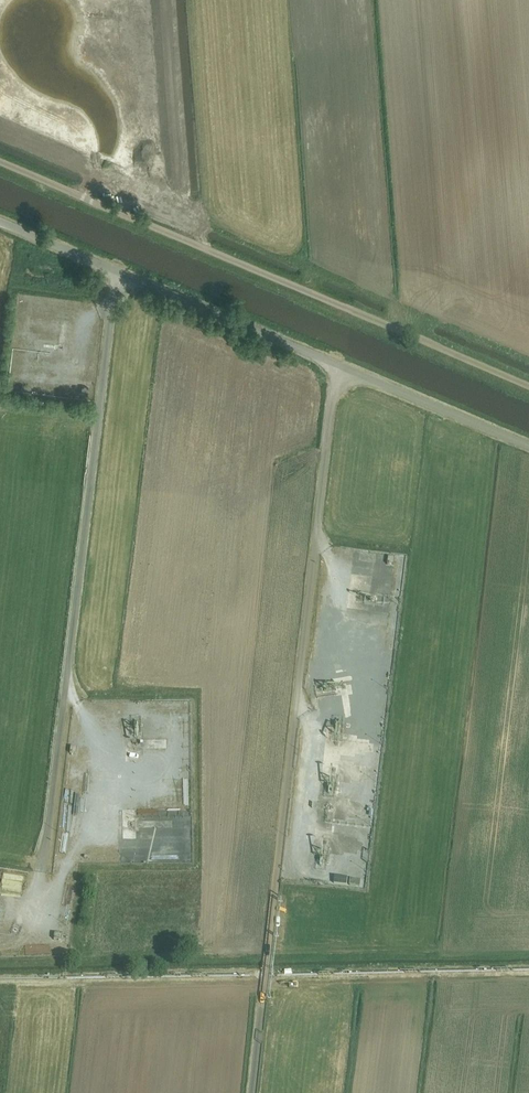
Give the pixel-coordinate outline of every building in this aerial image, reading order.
[(92,397),(91,388),(82,388),(83,398),(92,397)] [(396,556),(387,555),(386,564),(395,564),(396,556)]
